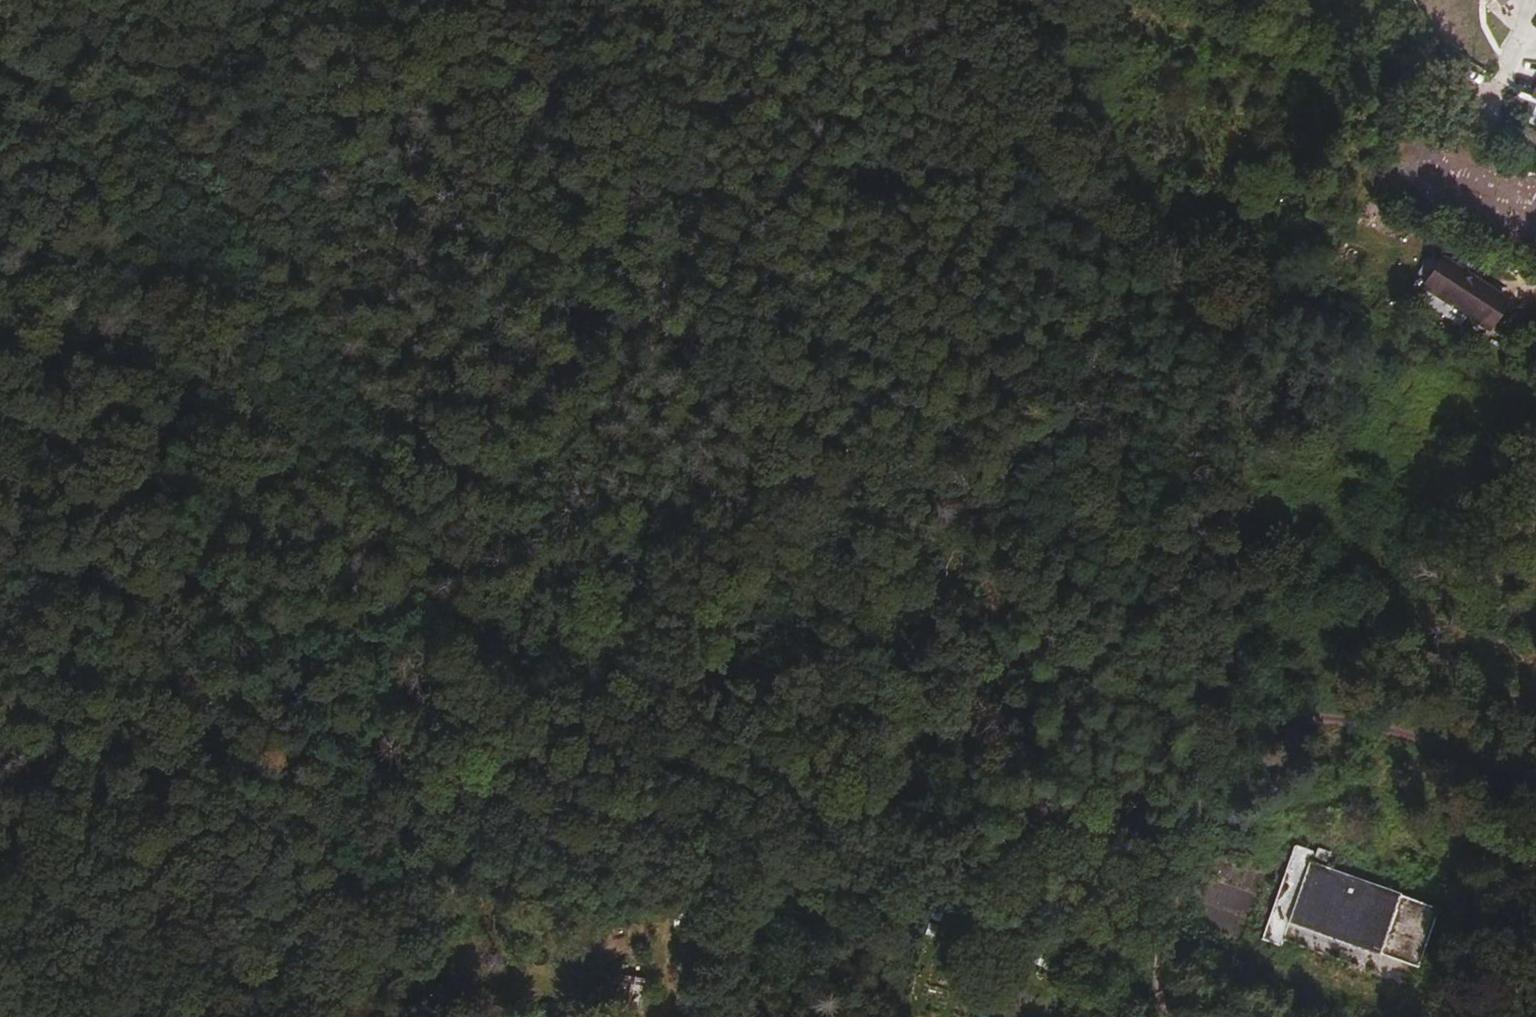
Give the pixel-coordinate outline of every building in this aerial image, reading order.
[(1444,262),(1427,287),(1487,327),(1504,302),(1444,262)] [(1296,845),(1262,940),(1280,946),(1288,924),(1380,956),(1402,894),(1311,862),(1314,852),(1296,845)]
